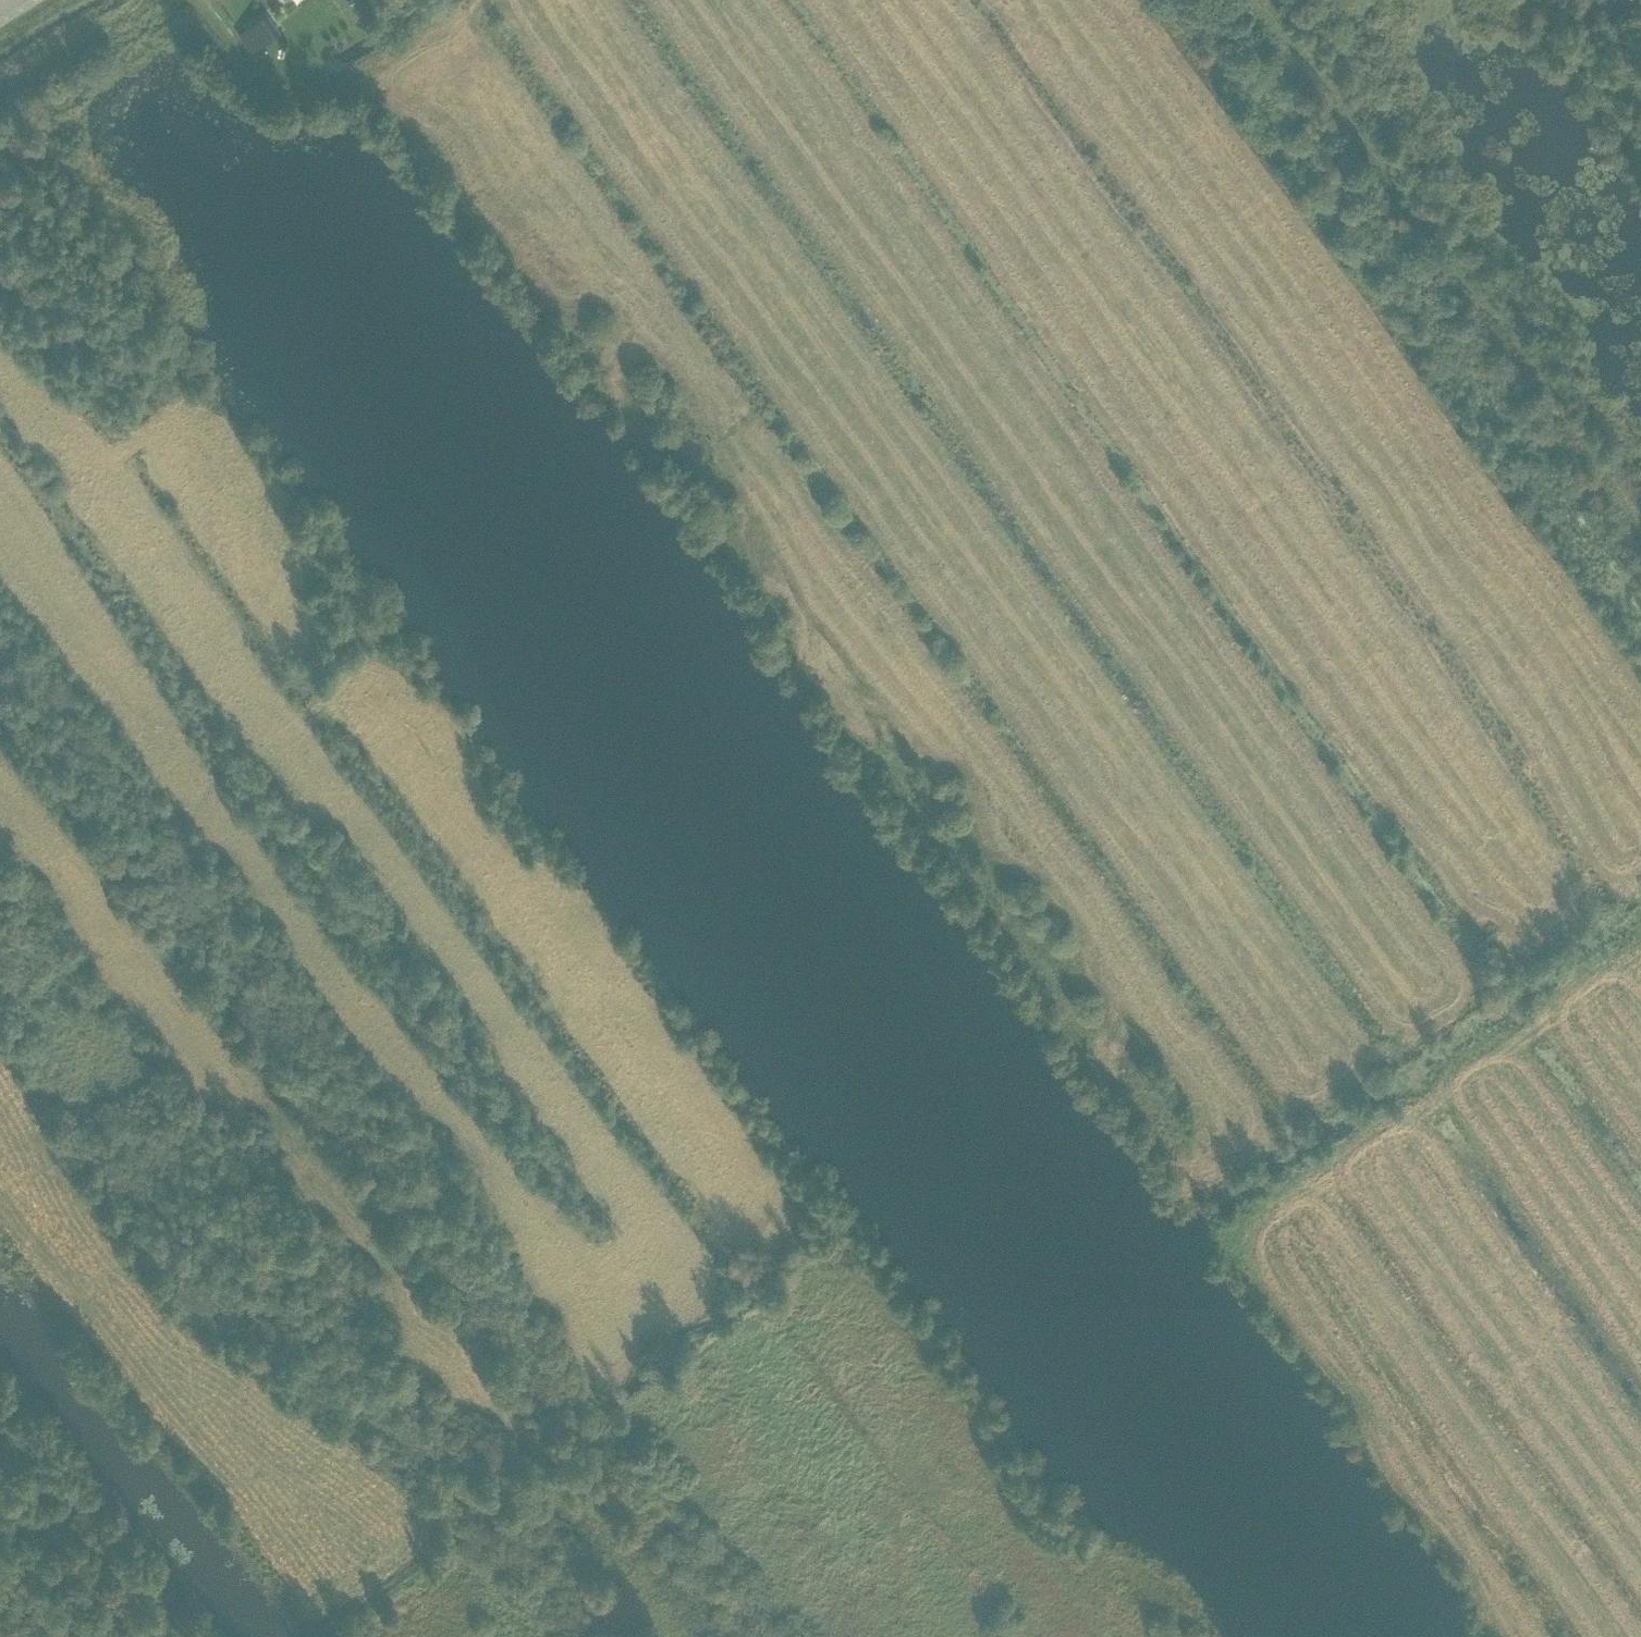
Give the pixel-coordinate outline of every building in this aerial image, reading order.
[(266,13),(239,32),(253,52),(280,33),(266,13)]
